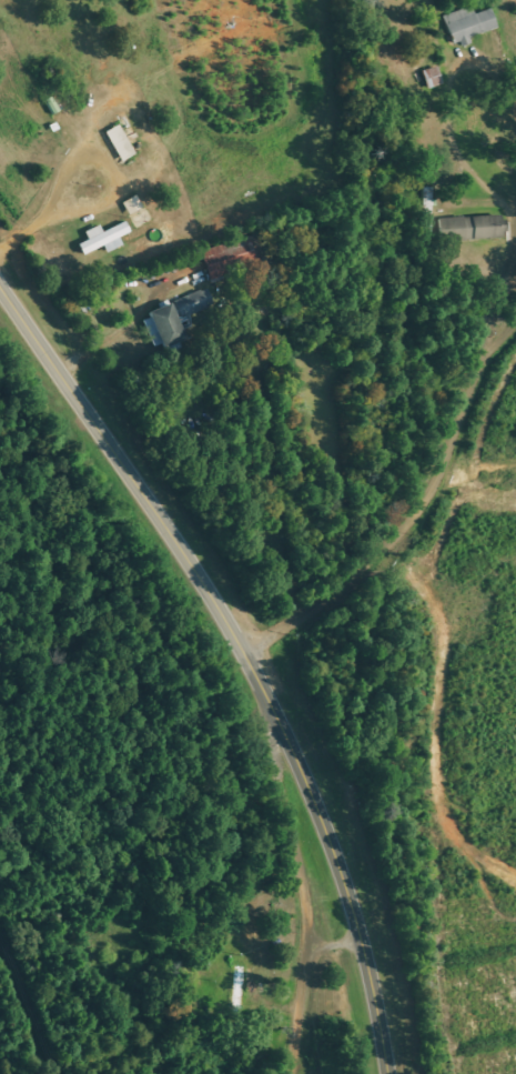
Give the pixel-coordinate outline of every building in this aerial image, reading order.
[(471,38),(499,29),(492,9),(476,14),(473,7),(446,16),(456,47),(472,42),(471,38)] [(123,162),(136,155),(120,125),(107,132),(123,162)] [(130,216),(144,208),(137,196),(123,203),(130,216)] [(441,241),(504,239),(504,227),(500,227),(500,216),(440,218),(441,241)] [(86,232),(89,241),(80,245),(84,255),(104,247),(107,253),(124,246),(120,237),(131,233),(127,222),(104,232),(101,226),(86,232)] [(172,302),(173,305),(142,317),(151,341),(160,338),(164,349),(187,340),(180,320),(215,306),(208,288),(172,302)]
